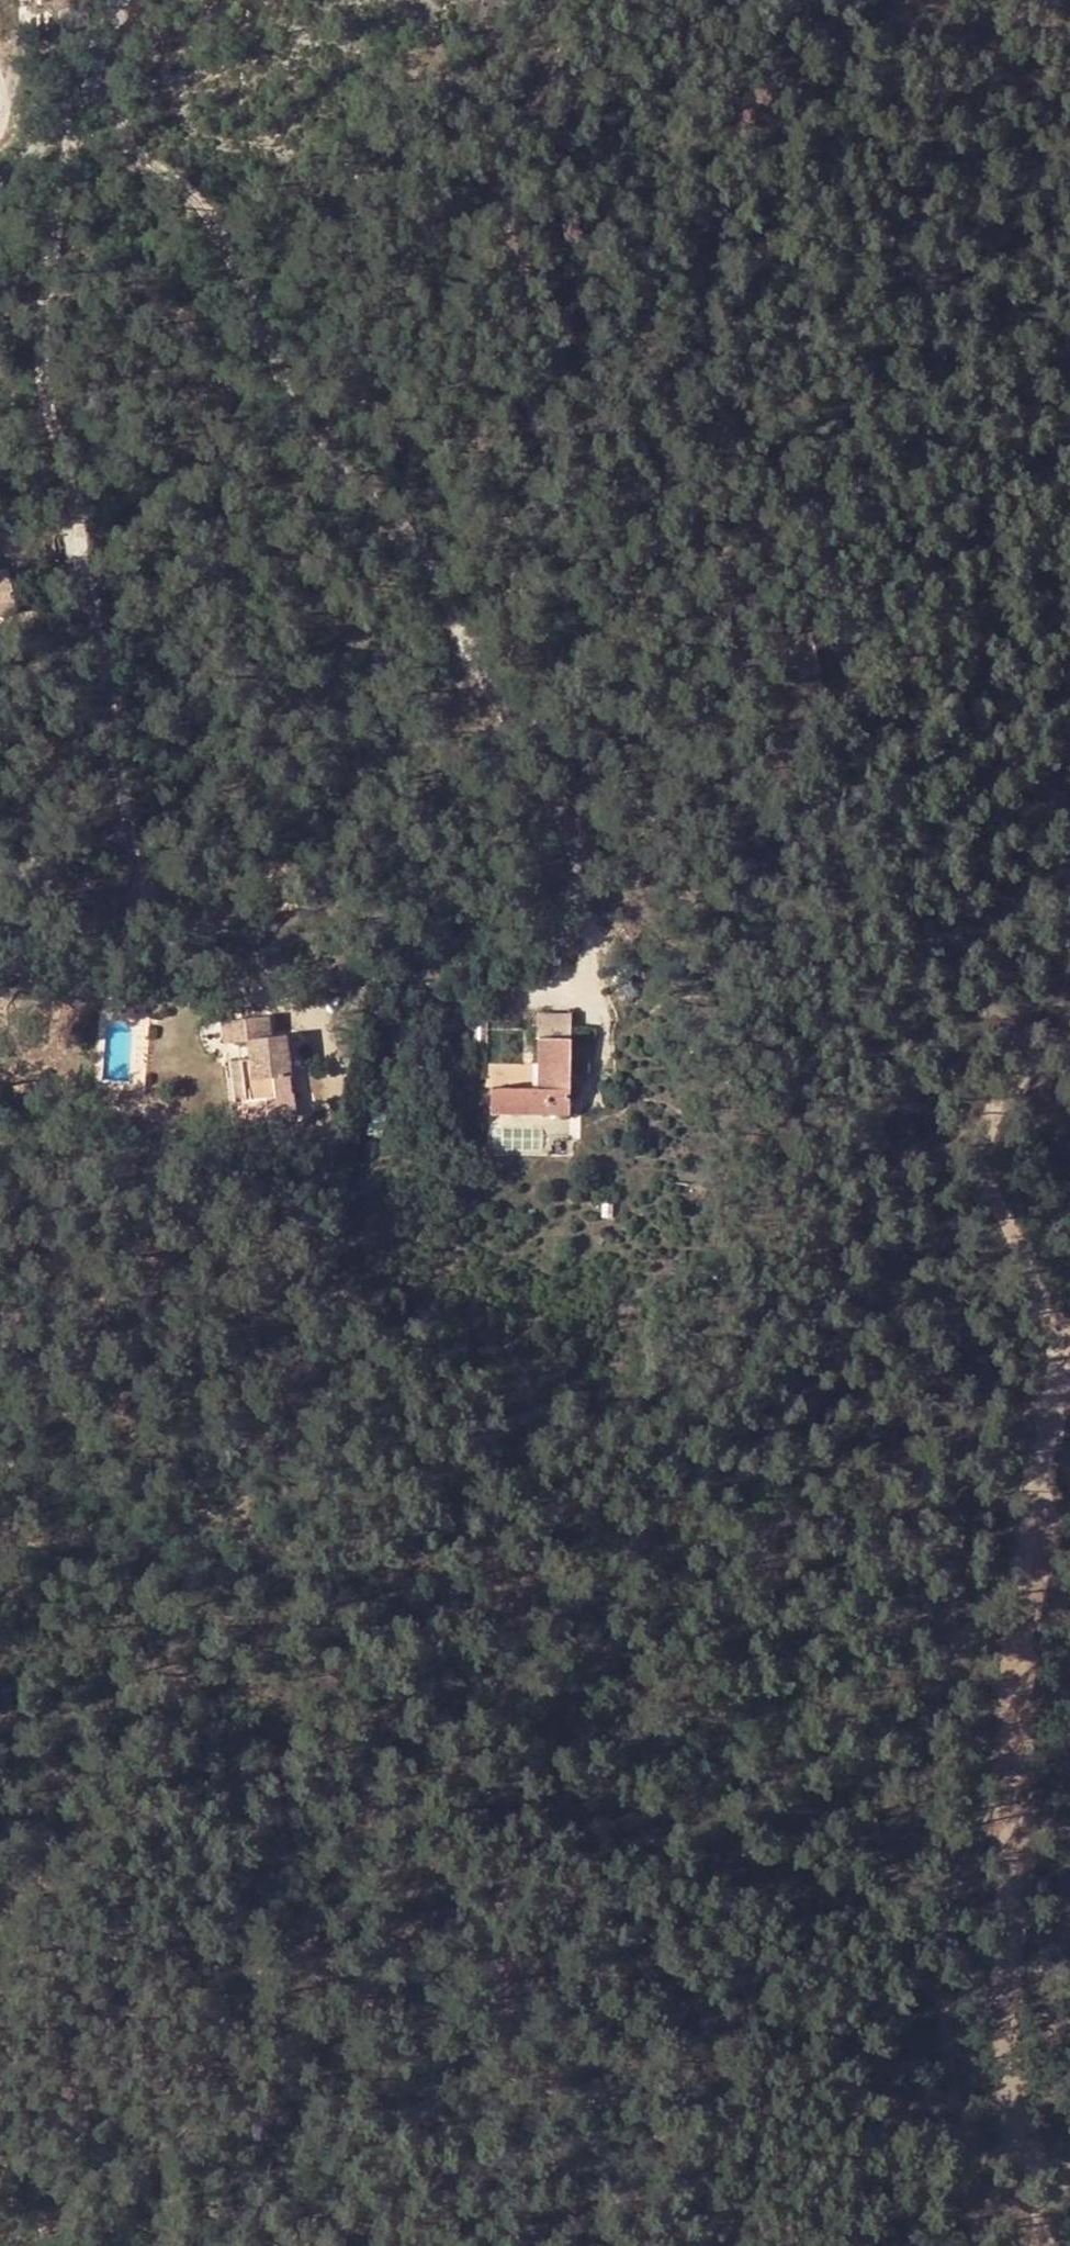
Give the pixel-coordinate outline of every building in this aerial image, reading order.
[(581,1013),(546,1013),(547,1087),(502,1088),(502,1114),(580,1115),(581,1013)] [(249,1043),(251,1063),(253,1083),(273,1080),(290,1078),(292,1079),(288,1040),(272,1041),(270,1021),(222,1026),(224,1046),(249,1043)] [(251,1063),(242,1064),(246,1105),(276,1101),(273,1080),(253,1083),(251,1063)] [(246,1105),(242,1064),(232,1065),(239,1126),(297,1119),(294,1099),(293,1099),(290,1078),(273,1080),(276,1101),(246,1105)]
